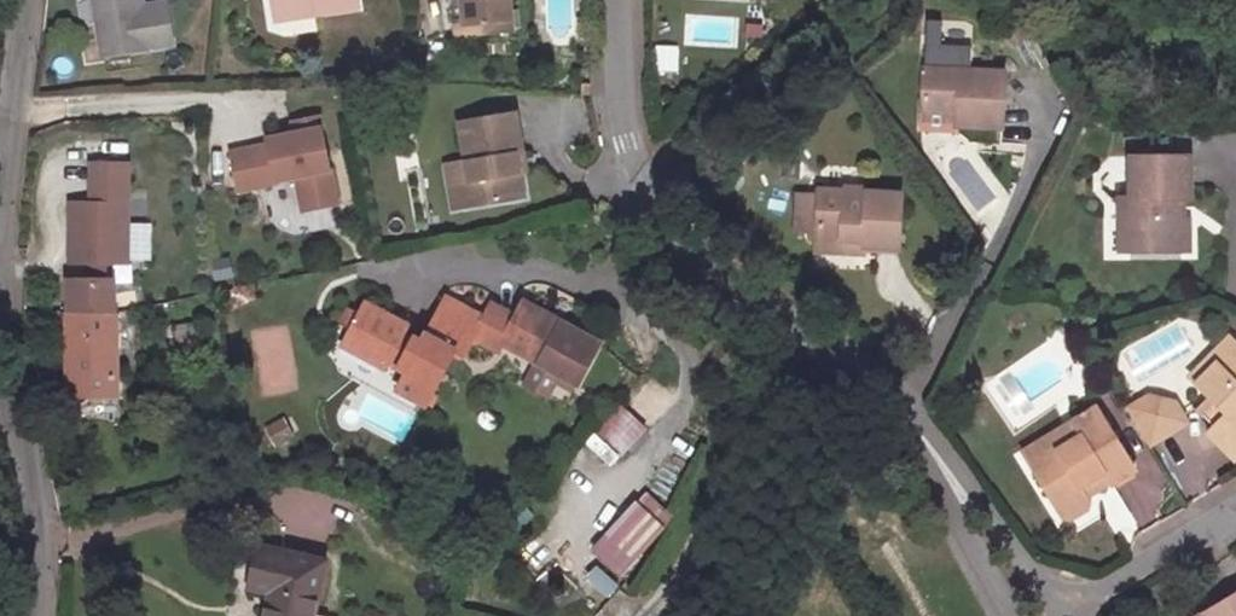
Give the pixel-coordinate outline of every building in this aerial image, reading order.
[(174,48),(166,3),(138,7),(137,0),(89,0),(98,59),(174,48)] [(357,6),(356,0),(273,0),(277,20),(357,6)] [(517,30),(512,0),(451,0),(456,25),(487,19),(489,35),(517,30)] [(924,38),(940,38),(940,14),(925,14),(924,38)] [(689,16),(688,42),(722,43),(723,18),(689,16)] [(924,62),(969,62),(969,38),(940,38),(924,38),(924,62)] [(673,47),(653,49),(655,69),(674,68),(673,47)] [(924,62),(924,108),(957,108),(956,123),(1002,123),(1003,63),(969,62),(924,62)] [(956,129),(956,123),(957,108),(924,108),(924,129),(956,129)] [(513,186),(504,119),(448,127),(453,169),(430,172),(434,221),(508,213),(505,186),(513,186)] [(309,121),(283,126),(286,138),(256,143),(257,149),(219,157),(227,195),(265,187),(264,185),(285,181),(292,215),(326,208),(309,121)] [(1111,194),(1121,194),(1121,158),(1111,158),(1111,194)] [(1137,162),(1136,204),(1134,259),(1185,261),(1186,231),(1177,231),(1177,219),(1185,220),(1186,203),(1191,204),(1193,164),(1137,162)] [(118,168),(83,168),(83,208),(63,208),(63,268),(85,267),(98,267),(120,266),(118,168)] [(868,242),(869,251),(900,250),(901,195),(795,196),(796,239),(820,240),(820,244),(868,242)] [(1121,258),(1134,259),(1136,204),(1123,203),(1121,258)] [(1186,231),(1185,261),(1192,262),(1194,232),(1186,231)] [(869,256),(869,251),(868,242),(820,244),(821,258),(869,256)] [(226,257),(208,262),(214,285),(232,280),(226,257)] [(98,267),(85,267),(86,286),(98,286),(98,267)] [(60,287),(61,321),(107,319),(107,298),(106,285),(98,286),(86,286),(60,287)] [(107,319),(127,315),(126,297),(107,298),(107,319)] [(367,340),(356,359),(382,373),(386,367),(405,377),(396,396),(427,412),(455,360),(464,365),(475,347),(486,319),(449,298),(426,340),(416,334),(413,339),(402,332),(409,321),(371,298),(363,312),(353,332),(367,340)] [(507,345),(545,365),(582,385),(605,346),(529,302),(520,318),(493,304),(486,319),(475,347),(498,360),(507,345)] [(338,325),(353,332),(363,312),(348,304),(338,325)] [(64,397),(110,397),(107,319),(61,321),(64,397)] [(169,352),(199,350),(197,323),(167,325),(169,352)] [(367,340),(353,332),(342,352),(356,359),(367,340)] [(1203,398),(1225,377),(1232,384),(1235,380),(1235,351),(1196,390),(1203,398)] [(582,385),(545,365),(537,378),(576,399),(582,385)] [(1203,398),(1215,409),(1230,423),(1213,439),(1206,446),(1232,470),(1235,467),(1235,380),(1232,384),(1225,377),(1203,398)] [(644,430),(620,407),(586,441),(611,465),(644,430)] [(1199,425),(1213,439),(1230,423),(1215,409),(1199,425)] [(1160,412),(1136,426),(1157,463),(1196,441),(1183,419),(1160,412)] [(1085,444),(1033,474),(1064,528),(1070,531),(1088,518),(1090,509),(1080,491),(1090,486),(1094,492),(1109,483),(1115,494),(1138,481),(1103,416),(1078,429),(1085,444)] [(268,436),(275,455),(293,446),(286,429),(268,436)] [(1025,459),(1033,474),(1085,444),(1078,429),(1025,459)] [(1090,509),(1115,494),(1109,483),(1094,492),(1090,486),(1080,491),(1090,509)] [(330,540),(337,511),(298,502),(291,531),(330,540)] [(653,540),(627,516),(584,560),(609,585),(653,540)] [(325,566),(253,549),(245,589),(267,595),(262,615),(312,615),(325,566)] [(1210,615),(1235,615),(1235,601),(1210,615)]
